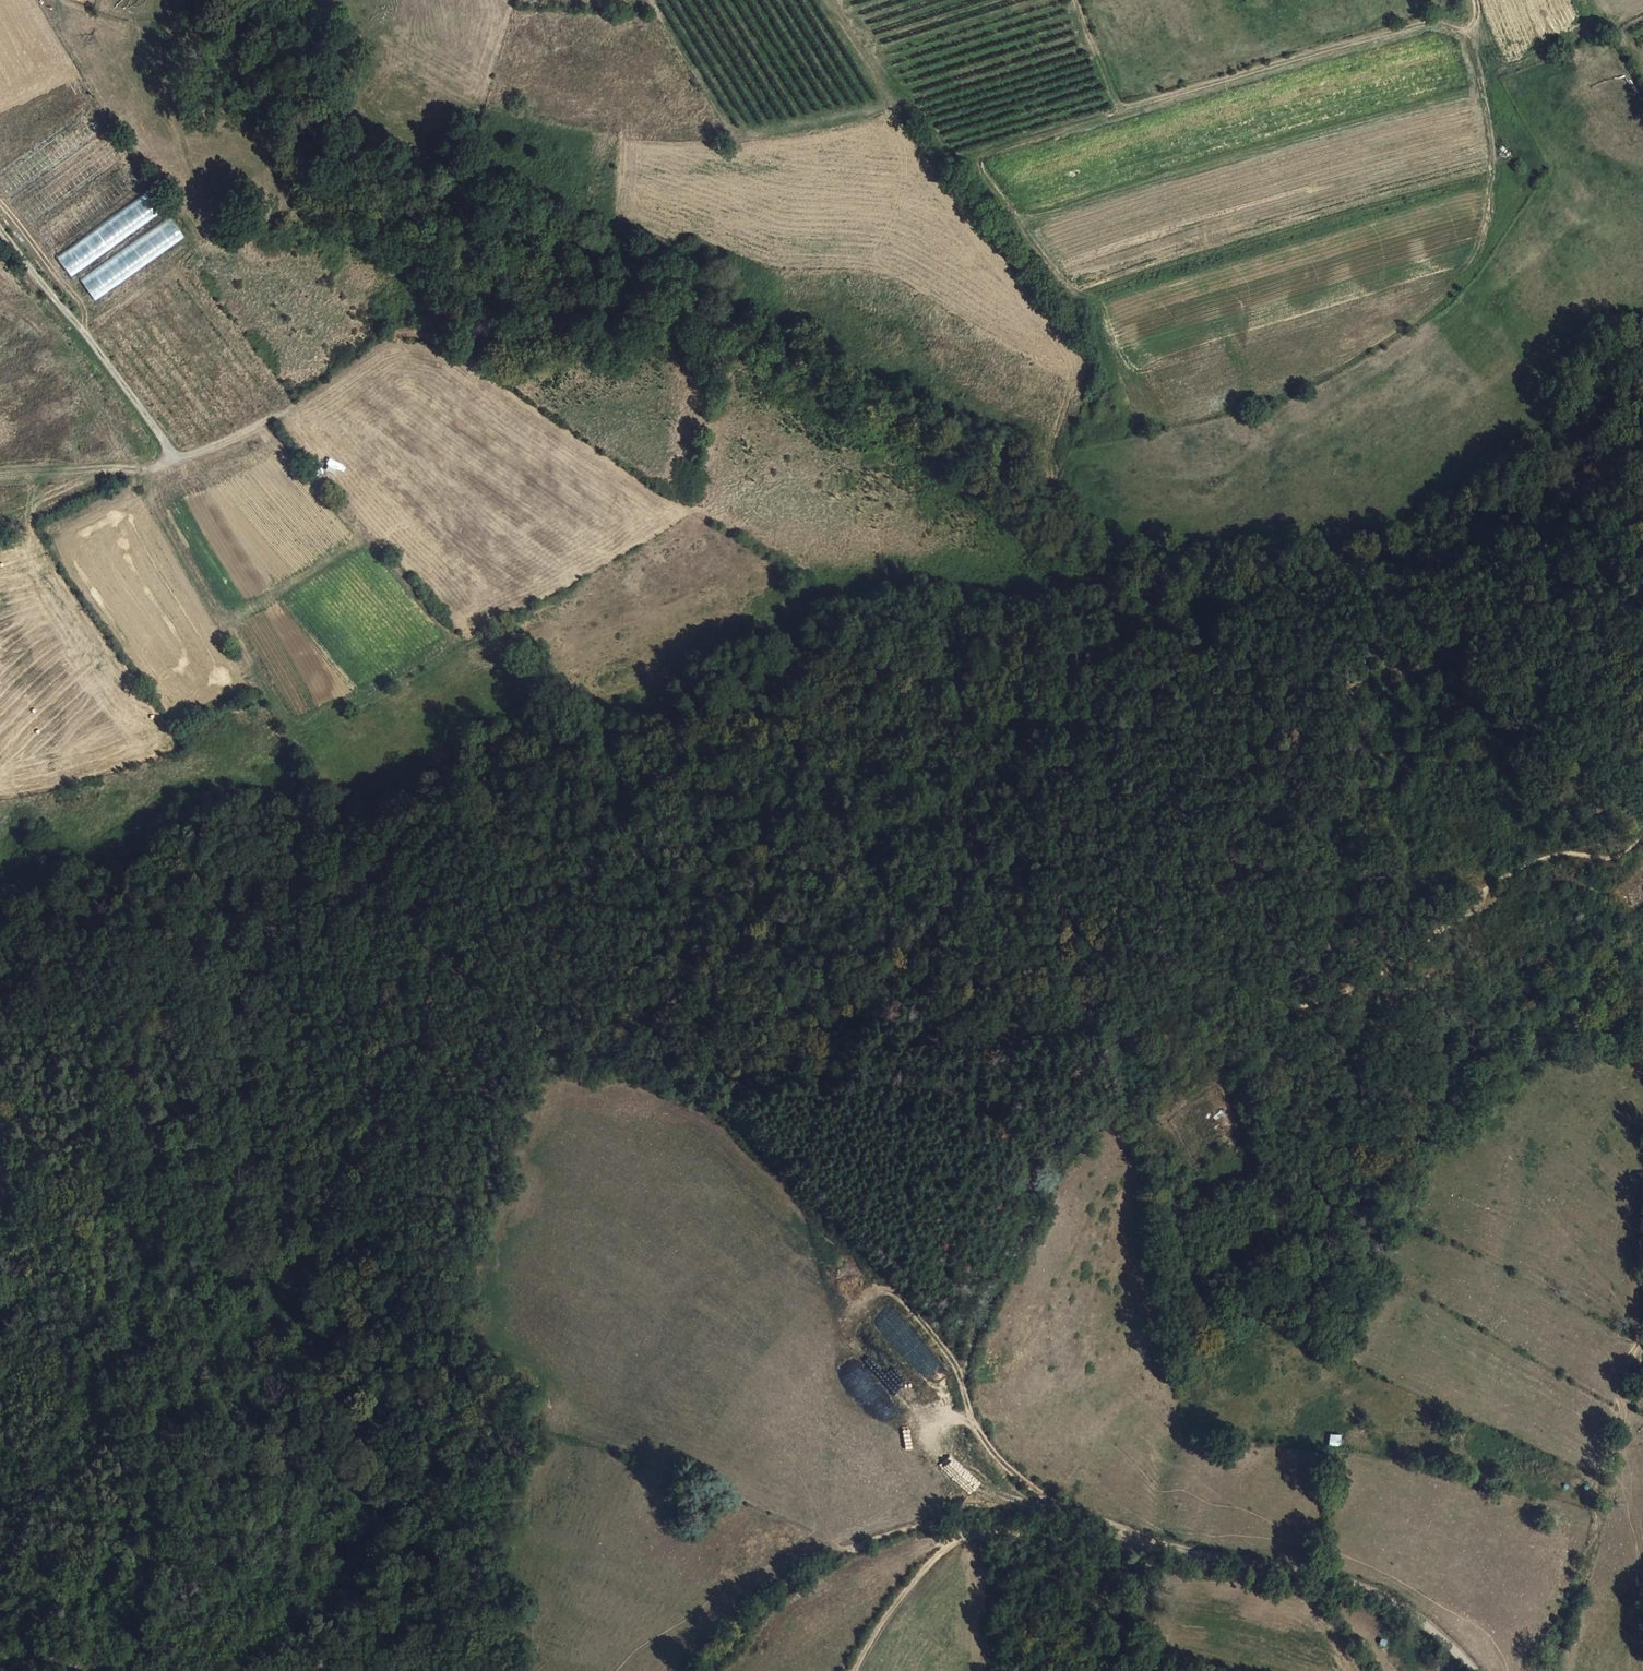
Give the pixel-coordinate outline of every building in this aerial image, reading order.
[(169,216),(78,278),(93,300),(185,238),(169,216)]
